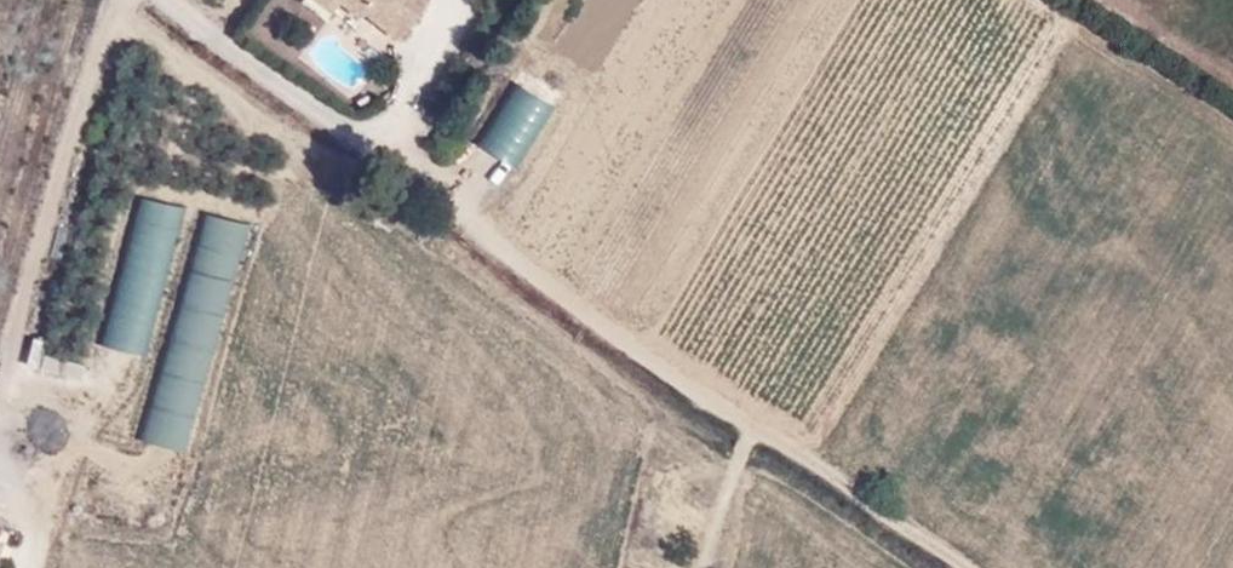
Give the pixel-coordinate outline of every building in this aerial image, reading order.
[(308,1),(354,38),(368,21),(401,47),(436,4),(432,0),(309,0),(308,1)] [(563,94),(520,69),(473,141),(519,168),(563,94)] [(190,208),(139,196),(99,346),(149,359),(190,208)] [(253,222),(204,210),(138,441),(189,454),(253,222)]
